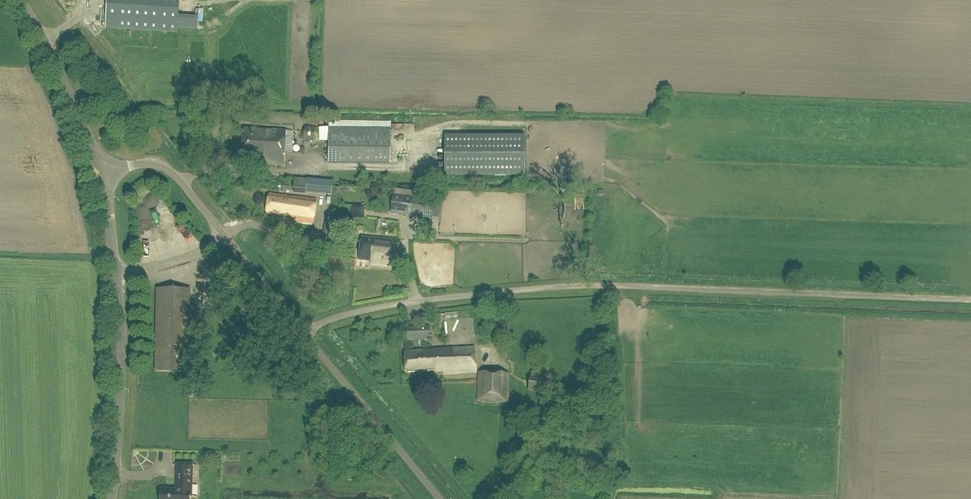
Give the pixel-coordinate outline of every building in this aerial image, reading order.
[(178,0),(108,0),(106,28),(178,33),(180,0),(178,0)] [(198,19),(179,17),(178,29),(197,31),(198,19)] [(391,123),(329,123),(329,129),(320,129),(320,141),(329,141),(328,163),(390,164),(391,123)] [(315,128),(305,127),(303,140),(314,142),(315,128)] [(271,130),(243,129),(242,155),(256,155),(256,165),(284,167),(286,130),(271,129),(271,130)] [(525,177),(525,130),(519,130),(519,136),(445,136),(445,177),(525,177)] [(283,183),(283,191),(305,193),(332,195),(333,181),(306,179),(306,180),(295,179),(294,184),(283,183)] [(425,192),(395,189),(394,195),(393,195),(391,214),(411,216),(411,214),(419,215),(419,221),(433,222),(435,199),(424,198),(425,192)] [(293,198),(269,195),(267,214),(296,218),(295,223),(314,225),(317,200),(294,197),(293,198)] [(364,206),(352,206),(351,218),(364,218),(364,206)] [(381,239),(362,237),(359,260),(371,261),(371,263),(398,266),(400,240),(381,238),(381,239)] [(191,290),(157,290),(156,372),(189,372),(191,290)] [(462,335),(462,343),(477,343),(476,322),(469,323),(469,315),(448,316),(449,328),(456,327),(456,335),(462,335)] [(429,340),(428,326),(406,328),(407,341),(429,340)] [(477,372),(475,347),(405,352),(406,372),(435,370),(435,372),(443,372),(443,374),(477,372)] [(540,374),(531,372),(528,391),(549,395),(553,376),(545,375),(544,380),(539,379),(540,374)] [(509,375),(478,374),(477,402),(508,403),(509,375)] [(176,489),(161,489),(161,498),(190,498),(190,496),(196,496),(192,495),(193,465),(197,465),(197,464),(173,464),(177,465),(176,489)]
